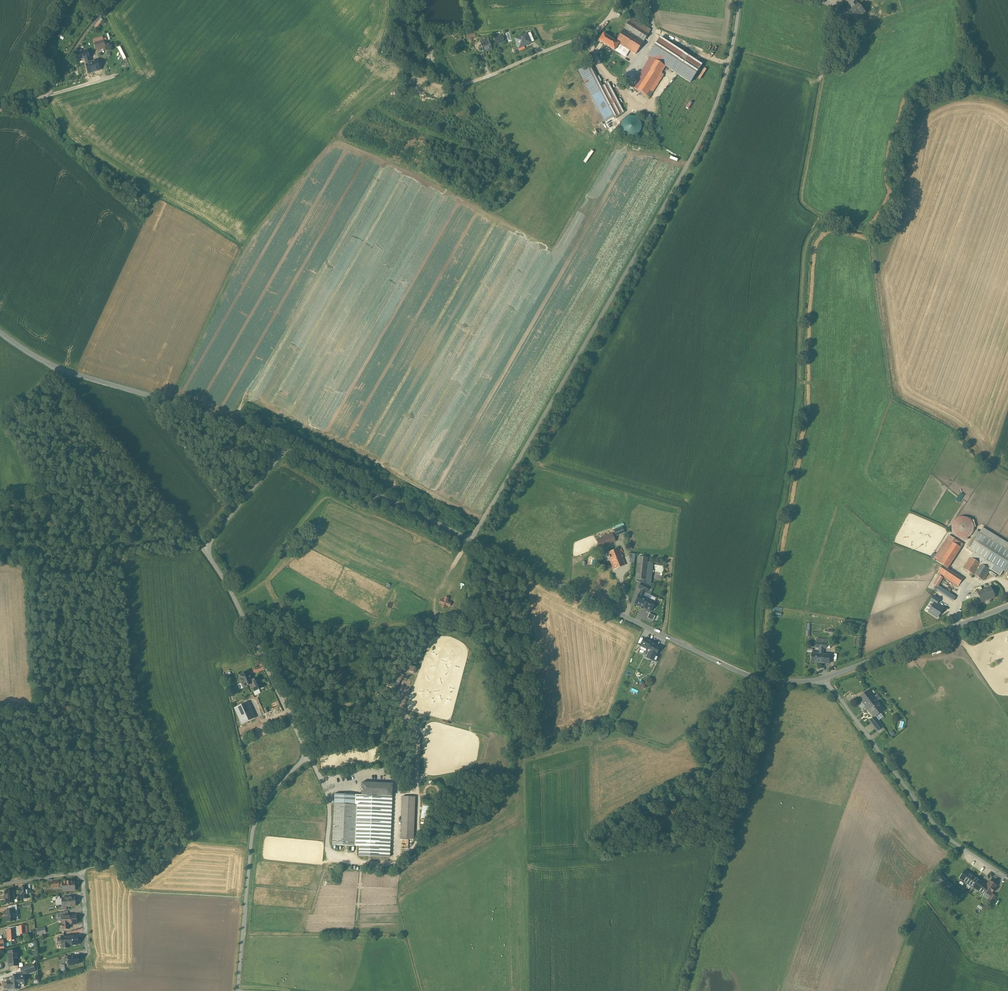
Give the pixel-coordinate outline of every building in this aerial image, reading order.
[(858,5),(855,1),(851,6),(853,9),(850,12),(856,19),(858,17),(859,18),(866,13),(859,5),(858,5)] [(631,17),(616,41),(624,47),(635,54),(651,30),(631,17)] [(620,54),(624,47),(616,41),(603,33),(598,41),(620,54)] [(690,40),(711,49),(714,42),(693,33),(690,40)] [(527,34),(515,39),(519,47),(522,46),(523,46),(531,43),(527,34)] [(103,36),(93,39),(96,51),(106,48),(103,36)] [(660,37),(649,55),(651,57),(668,68),(691,82),(702,64),(660,37)] [(491,48),(488,40),(484,41),(484,40),(481,41),(482,44),(481,45),(483,51),(491,48)] [(87,51),(78,54),(79,59),(84,58),(89,56),(87,51)] [(89,56),(84,58),(88,73),(99,70),(96,61),(90,62),(89,56)] [(651,57),(632,87),(649,98),(668,68),(651,57)] [(580,69),(604,122),(624,113),(610,82),(602,86),(600,82),(602,81),(599,75),(596,77),(593,69),(584,72),(582,69),(580,69)] [(628,136),(631,136),(634,136),(637,135),(639,133),(641,130),(641,127),(641,124),(640,121),(638,118),(635,117),(631,116),(628,116),(625,118),(622,121),(621,123),(621,127),(621,130),(623,132),(625,134),(628,136)] [(961,493),(956,500),(959,503),(964,495),(961,493)] [(953,524),(953,527),(953,530),(953,532),(955,534),(957,536),(959,537),(961,538),(964,538),(966,538),(969,536),(971,535),(972,532),(973,530),(973,528),(973,525),(972,523),(970,521),(968,519),(966,518),(963,518),(960,518),(958,519),(956,520),(954,522),(953,524)] [(614,529),(617,535),(626,532),(623,526),(614,529)] [(969,550),(973,552),(1003,571),(1007,563),(1007,543),(983,528),(979,533),(976,531),(967,546),(970,548),(969,550)] [(602,537),(596,540),(600,547),(615,541),(611,532),(602,535),(602,537)] [(949,535),(934,559),(948,568),(963,544),(949,535)] [(618,548),(607,553),(614,570),(625,565),(618,548)] [(1003,571),(973,552),(963,569),(983,580),(990,569),(1000,576),(1003,571)] [(638,557),(636,579),(645,580),(648,558),(638,557)] [(667,563),(656,561),(654,579),(665,581),(667,563)] [(938,572),(938,573),(958,586),(963,579),(943,566),(938,572)] [(939,575),(934,584),(938,587),(943,578),(939,575)] [(642,589),(639,595),(643,597),(645,591),(647,592),(649,587),(641,583),(639,588),(642,589)] [(939,585),(936,590),(953,601),(956,596),(939,585)] [(982,590),(978,592),(982,602),(995,597),(991,587),(982,590)] [(639,595),(635,604),(640,606),(640,605),(645,608),(649,600),(643,597),(639,595)] [(441,603),(443,604),(442,607),(446,608),(447,605),(450,606),(451,603),(448,602),(449,599),(446,598),(445,601),(442,600),(441,603)] [(944,608),(934,602),(927,612),(938,618),(944,608)] [(645,638),(641,647),(647,650),(650,643),(651,641),(645,638)] [(824,648),(827,648),(827,639),(816,639),(816,648),(820,648),(824,648)] [(650,643),(647,650),(646,651),(647,651),(646,652),(652,655),(652,653),(655,655),(659,647),(650,643)] [(812,652),(812,662),(829,663),(830,655),(823,654),(824,648),(820,648),(819,653),(812,652)] [(251,678),(248,671),(238,676),(240,680),(239,681),(240,684),(242,684),(243,687),(247,685),(247,686),(251,684),(254,691),(263,688),(260,683),(262,682),(260,677),(251,681),(251,680),(251,678)] [(400,673),(391,688),(395,690),(404,676),(400,673)] [(869,690),(859,698),(871,713),(881,705),(869,690)] [(250,701),(235,708),(242,724),(263,714),(258,703),(252,706),(250,701)] [(881,705),(871,713),(874,717),(875,716),(884,709),(881,705)] [(874,717),(869,721),(877,731),(883,726),(875,716),(874,717)] [(361,782),(361,795),(392,796),(392,784),(361,782)] [(359,846),(361,795),(334,794),(332,845),(359,846)] [(392,796),(361,795),(359,846),(359,856),(390,857),(392,796)] [(415,797),(402,796),(401,839),(413,839),(415,797)] [(966,883),(972,875),(966,870),(960,878),(966,883)] [(939,873),(933,880),(951,897),(952,898),(958,891),(939,873)] [(987,885),(972,875),(966,883),(983,894),(985,892),(989,886),(987,885)] [(990,881),(987,885),(989,886),(985,892),(990,895),(996,886),(990,881)] [(74,882),(58,883),(59,887),(65,887),(65,891),(75,890),(74,882)] [(19,888),(19,891),(19,894),(21,894),(21,899),(28,898),(27,893),(27,887),(20,888),(19,888)] [(19,891),(5,891),(5,898),(5,903),(18,902),(18,897),(14,897),(14,894),(19,894),(19,891)] [(75,898),(62,898),(62,905),(59,905),(59,910),(67,909),(66,906),(76,906),(75,898)] [(10,910),(5,911),(6,921),(16,920),(15,910),(10,910)] [(68,916),(62,916),(62,917),(63,929),(69,929),(69,924),(77,924),(76,915),(68,916)] [(36,929),(38,935),(47,932),(45,927),(36,929)] [(15,930),(7,931),(8,940),(16,940),(15,930)] [(64,939),(62,939),(62,948),(69,947),(69,945),(78,944),(77,936),(65,937),(65,939),(64,939)] [(17,951),(8,951),(9,962),(18,961),(17,951)] [(78,956),(68,956),(69,965),(73,965),(73,964),(79,964),(78,956)] [(9,962),(10,971),(18,968),(18,961),(9,962)] [(33,964),(21,968),(23,975),(36,971),(33,964)] [(23,976),(10,977),(11,989),(20,988),(20,987),(24,987),(23,976)]
